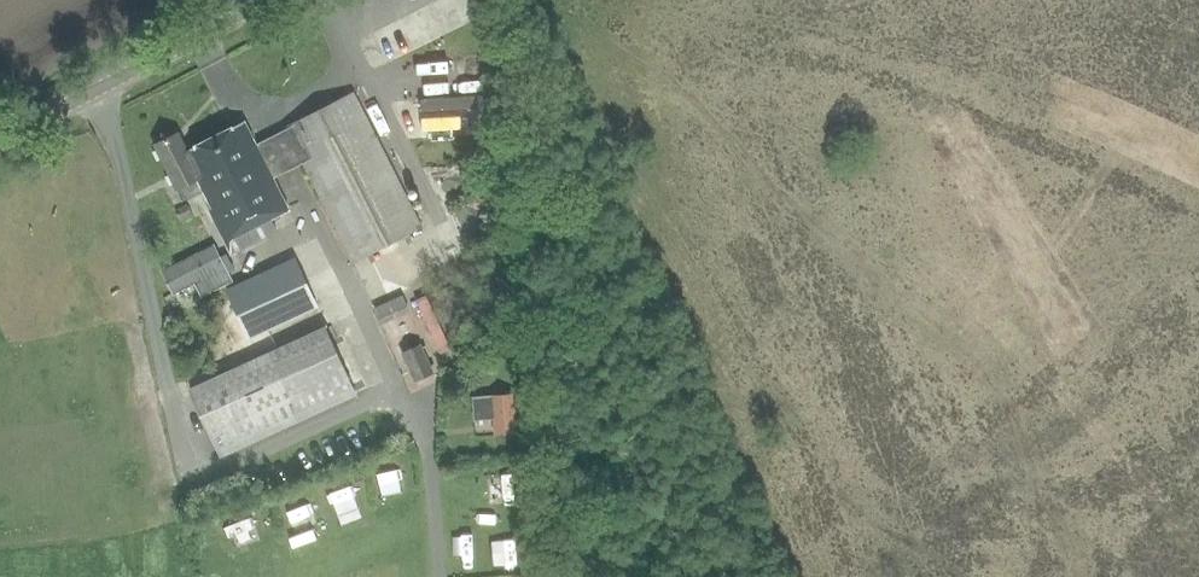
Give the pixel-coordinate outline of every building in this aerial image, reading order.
[(270,173),(299,158),(352,262),(423,227),(354,92),(255,142),(244,121),(187,150),(178,132),(154,144),(176,188),(179,187),(185,200),(201,193),(231,253),(277,230),(271,218),(289,209),(270,173)] [(219,256),(213,244),(160,271),(172,295),(194,284),(201,297),(233,281),(229,273),(235,271),(226,253),(219,256)] [(319,307),(301,269),(230,301),(248,340),(319,307)] [(374,308),(381,323),(410,310),(403,294),(374,308)] [(325,326),(188,388),(219,457),(356,395),(325,326)] [(420,343),(401,352),(414,381),(434,372),(420,343)] [(495,435),(518,432),(514,392),(473,396),(475,419),(493,417),(495,435)]
